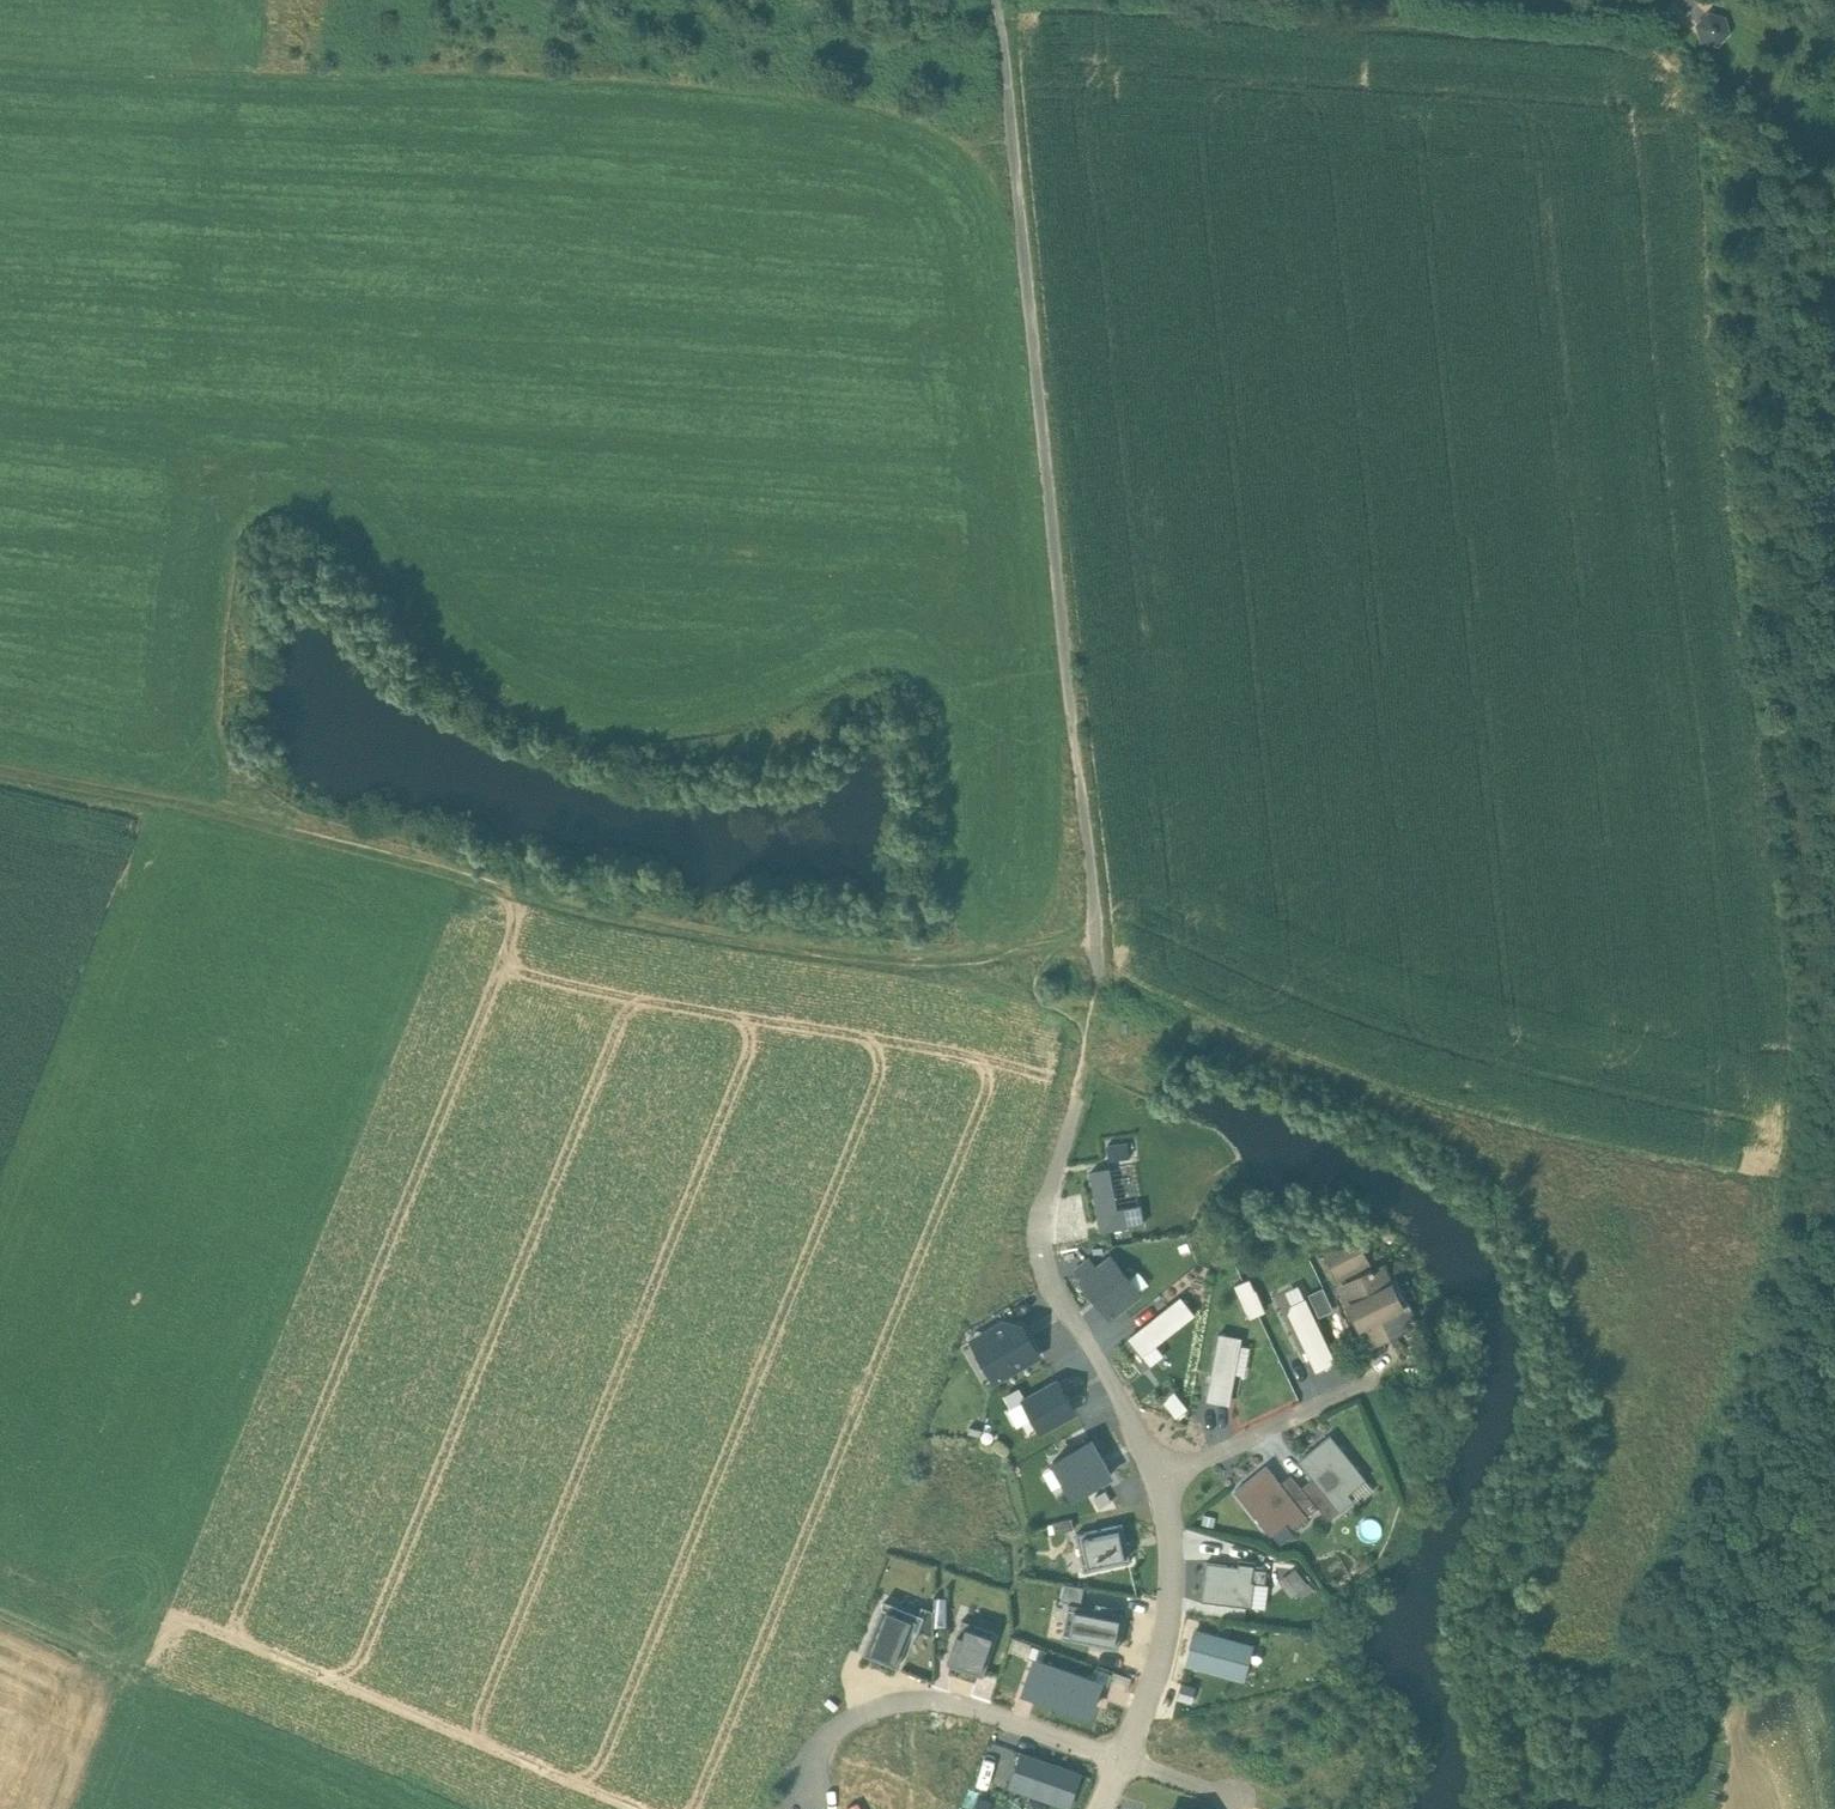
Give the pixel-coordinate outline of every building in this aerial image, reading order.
[(1700,42),(1730,37),(1726,11),(1696,16),(1700,42)] [(1128,1142),(1105,1147),(1108,1163),(1131,1158),(1128,1142)] [(1112,1169),(1089,1174),(1100,1230),(1143,1222),(1140,1202),(1119,1206),(1112,1169)] [(1356,1238),(1324,1253),(1335,1278),(1368,1263),(1356,1238)] [(1089,1257),(1074,1270),(1081,1278),(1078,1280),(1110,1321),(1143,1295),(1111,1255),(1096,1266),(1089,1257)] [(1386,1265),(1340,1286),(1366,1343),(1412,1322),(1386,1265)] [(1248,1275),(1230,1284),(1247,1319),(1265,1310),(1248,1275)] [(1181,1296),(1129,1337),(1151,1365),(1164,1354),(1157,1345),(1196,1314),(1181,1296)] [(1316,1372),(1336,1362),(1305,1299),(1286,1308),(1316,1372)] [(1019,1320),(973,1344),(992,1380),(1038,1357),(1019,1320)] [(1242,1338),(1219,1333),(1206,1398),(1230,1402),(1242,1338)] [(1058,1382),(1024,1401),(1041,1430),(1074,1411),(1058,1382)] [(1174,1391),(1163,1400),(1176,1417),(1188,1408),(1174,1391)] [(1090,1435),(1050,1456),(1072,1500),(1113,1479),(1090,1435)] [(1365,1479),(1330,1436),(1299,1461),(1329,1498),(1318,1507),(1328,1520),(1353,1500),(1347,1494),(1365,1479)] [(1296,1503),(1267,1466),(1236,1491),(1270,1534),(1288,1520),(1293,1527),(1318,1507),(1307,1494),(1296,1503)] [(1122,1524),(1075,1534),(1084,1572),(1130,1562),(1122,1524)] [(1265,1571),(1208,1563),(1203,1600),(1248,1606),(1252,1583),(1263,1585),(1265,1571)] [(1279,1578),(1296,1598),(1312,1584),(1295,1565),(1279,1578)] [(1062,1601),(1069,1603),(1081,1605),(1084,1587),(1065,1584),(1062,1601)] [(918,1614),(885,1601),(874,1627),(908,1641),(918,1614)] [(1081,1605),(1069,1603),(1062,1638),(1118,1649),(1125,1614),(1081,1605)] [(982,1675),(996,1631),(965,1621),(951,1665),(982,1675)] [(1253,1644),(1194,1626),(1183,1663),(1242,1680),(1253,1644)] [(908,1641),(874,1627),(863,1654),(897,1667),(908,1641)] [(1034,1660),(1023,1689),(1056,1701),(1066,1671),(1034,1660)] [(1099,1682),(1066,1671),(1056,1701),(1089,1712),(1099,1682)] [(1021,1750),(1008,1786),(1071,1808),(1084,1772),(1021,1750)] [(849,1805),(850,1808),(864,1808),(861,1801),(849,1805)]
